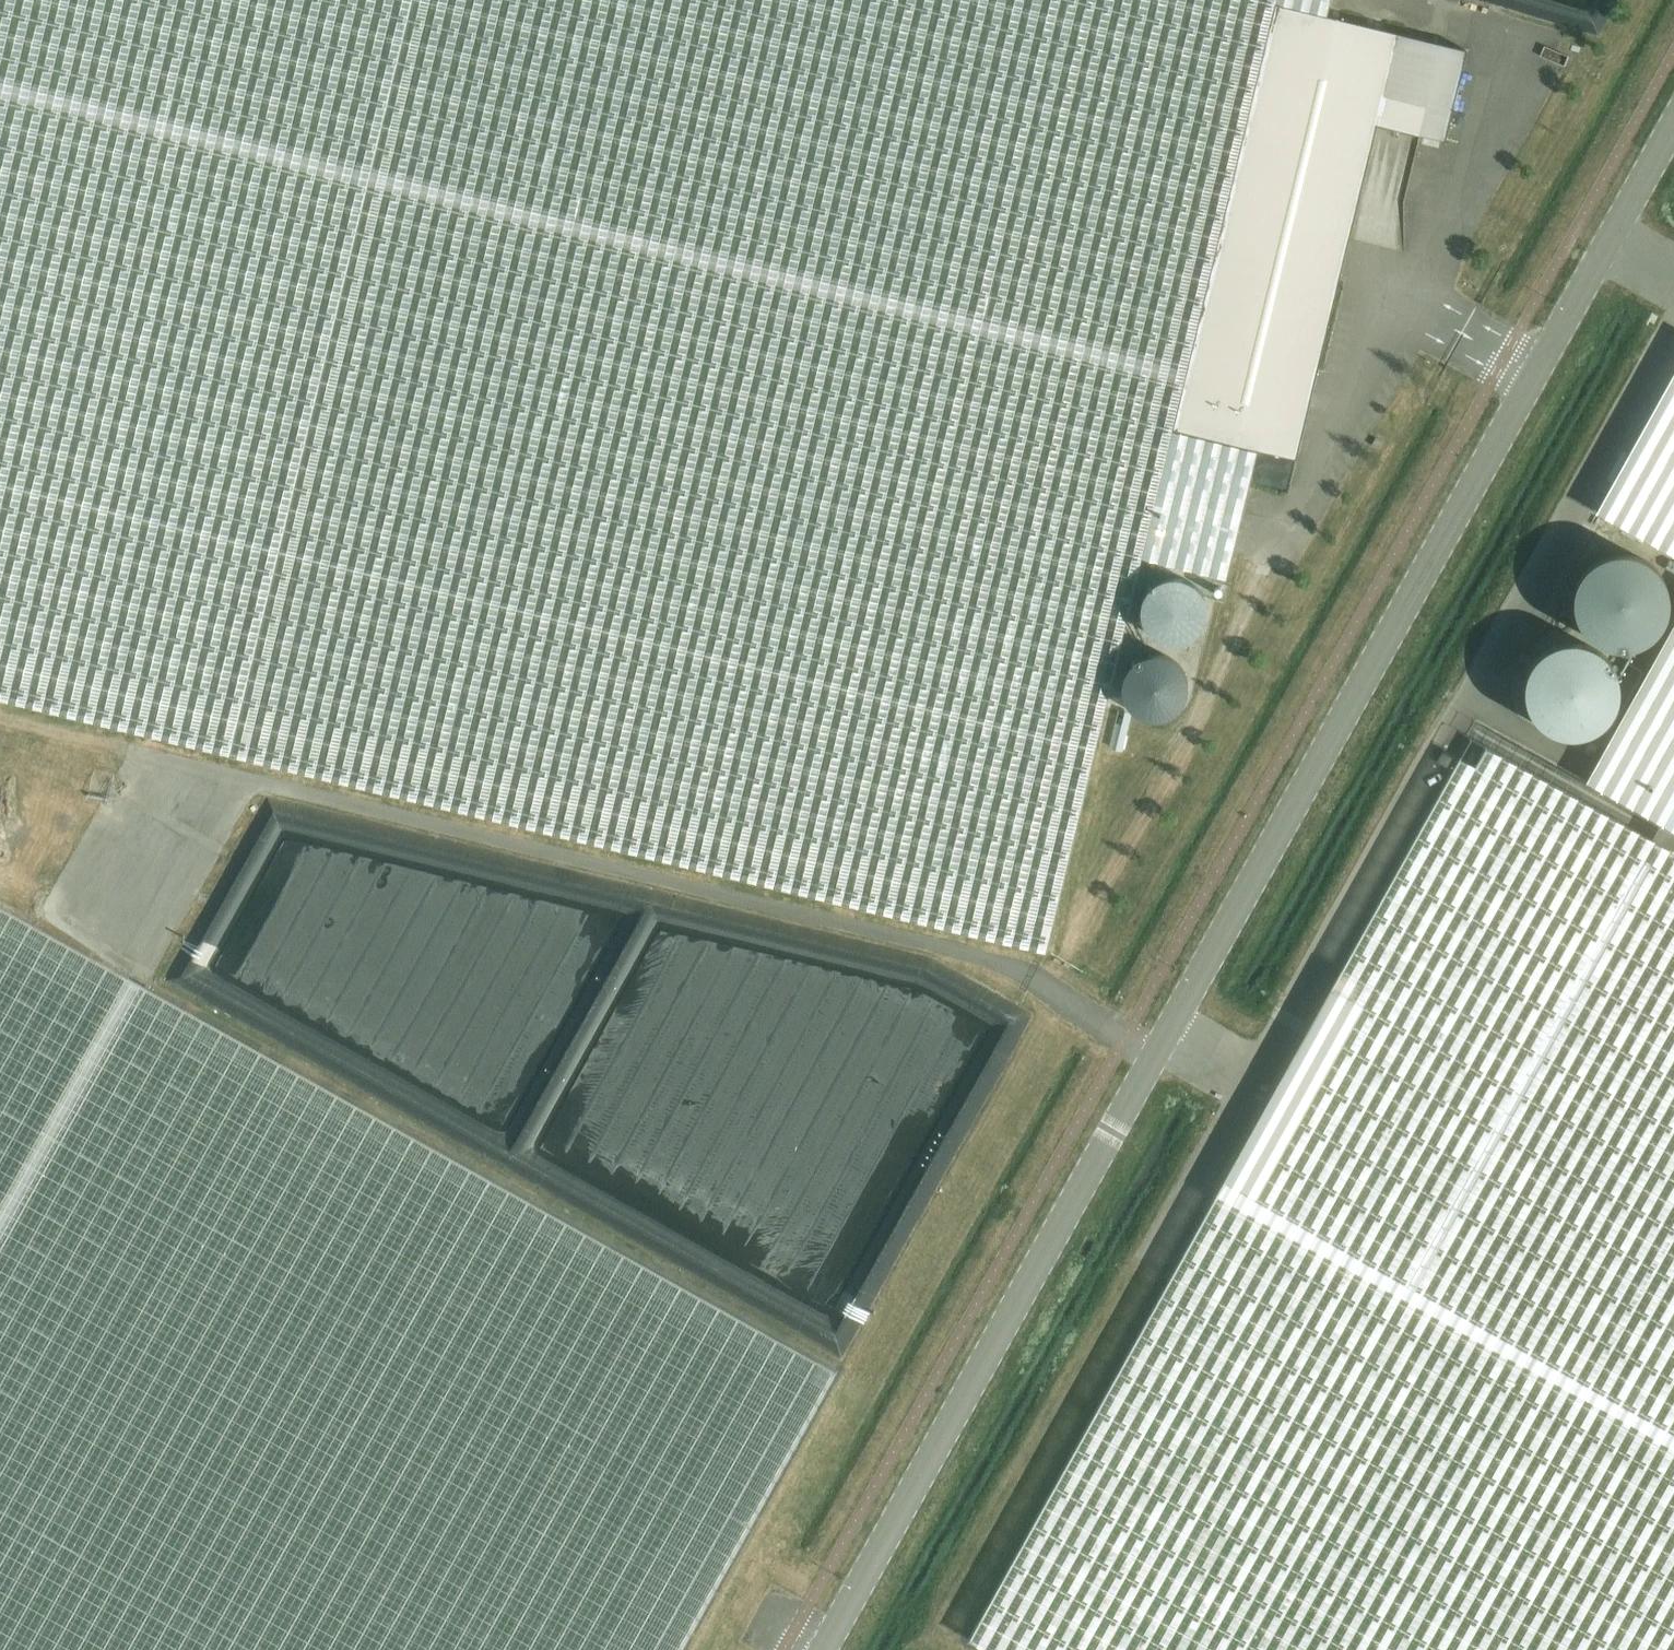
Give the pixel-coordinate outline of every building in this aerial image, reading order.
[(231,753),(1047,951),(1142,557),(1227,578),(1233,553),(1258,449),(1297,458),(1378,124),(1445,142),(1467,51),(1441,44),(1415,38),(1399,34),(1327,16),(1331,0),(0,0),(0,698),(231,753)] [(1652,412),(1597,511),(1604,515),(1651,542),(1673,554),(1673,372),(1652,412)] [(1577,579),(1573,596),(1578,615),(1589,631),(1607,640),(1626,642),(1644,635),(1659,622),(1666,606),(1667,589),(1661,573),(1650,559),(1635,551),(1617,549),(1600,553),(1586,564),(1577,579)] [(1145,597),(1142,609),(1145,622),(1154,634),(1166,640),(1180,641),(1193,637),(1203,627),(1208,616),(1208,604),(1204,592),(1197,583),(1186,577),(1173,576),(1161,579),(1151,586),(1145,597)] [(1586,781),(1661,823),(1673,830),(1673,624),(1586,781)] [(1522,670),(1519,687),(1523,706),(1535,722),(1552,731),(1571,733),(1590,726),(1604,713),(1611,697),(1612,680),(1606,664),(1595,650),(1580,642),(1562,640),(1545,644),(1531,655),(1522,670)] [(1195,655),(1134,656),(1135,714),(1196,713),(1195,655)] [(969,1638),(991,1649),(1673,1649),(1673,852),(1670,849),(1673,842),(1673,830),(1661,823),(1651,839),(1486,747),(1475,766),(1459,757),(969,1638)] [(836,1370),(0,904),(0,1649),(680,1649),(836,1370)]
